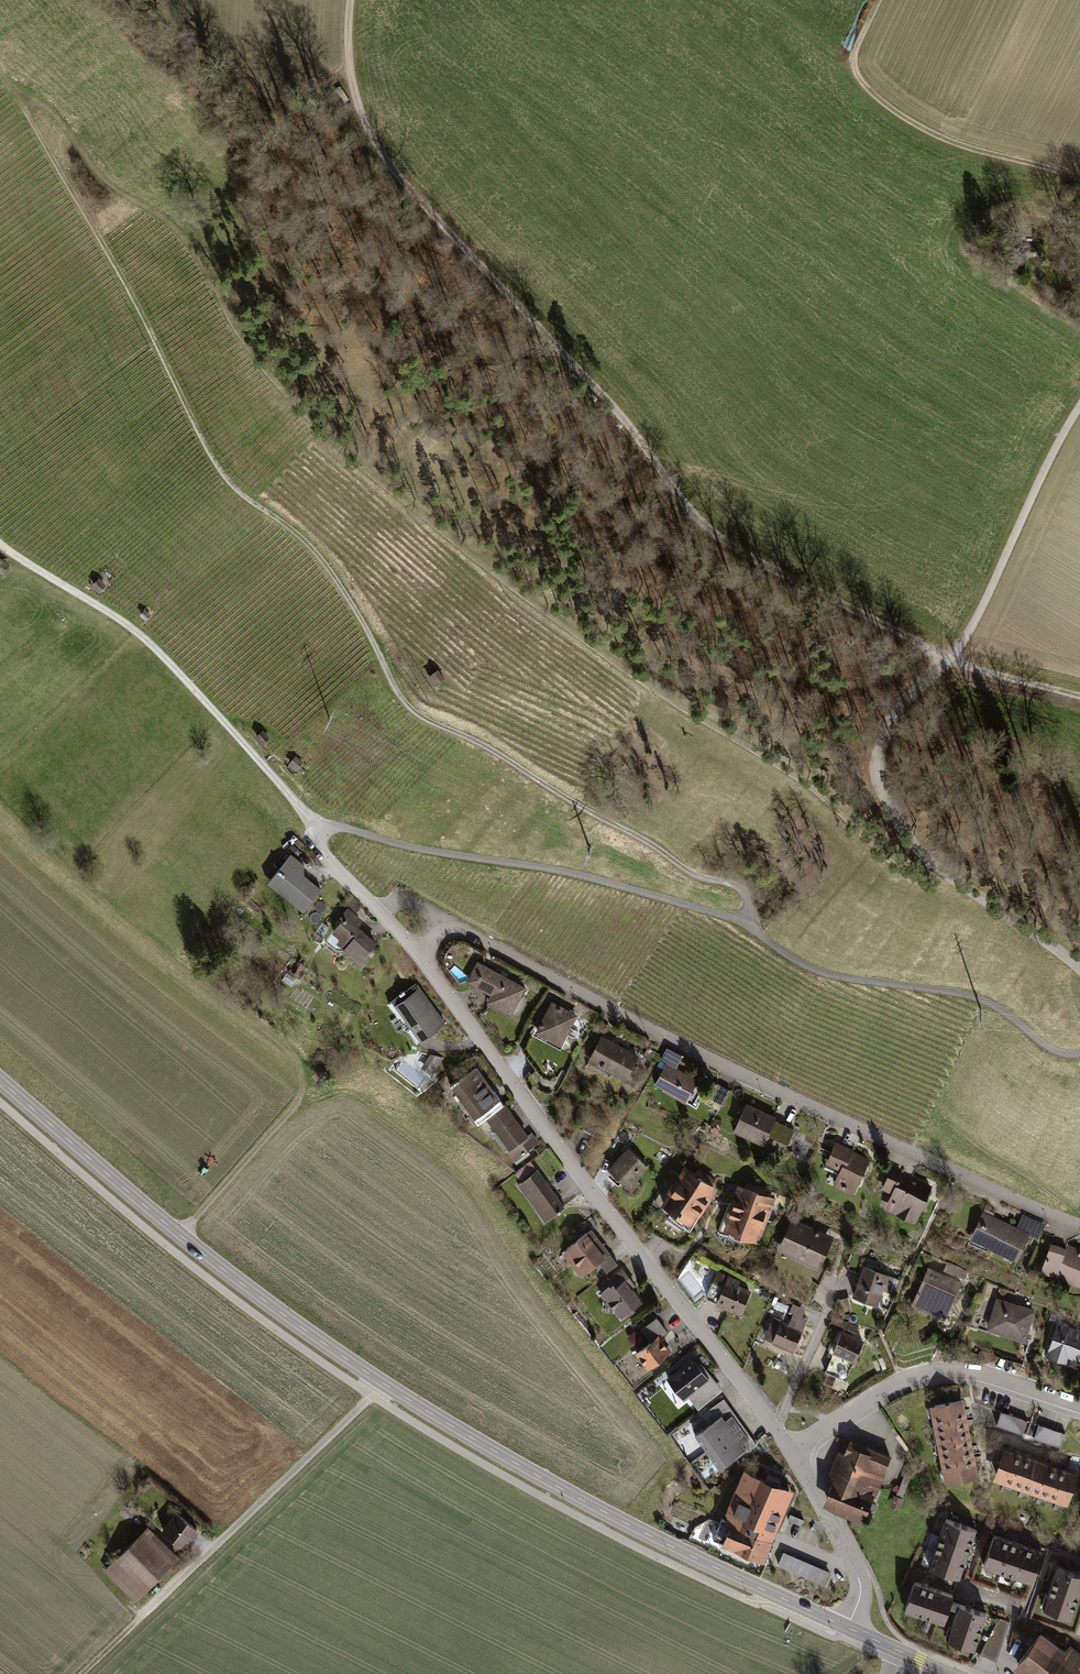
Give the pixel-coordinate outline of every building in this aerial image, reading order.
[(1030,257),(1039,256),(1038,247),(1028,249),(1030,257)] [(5,572),(11,563),(0,555),(0,568),(5,572)] [(105,584),(99,577),(90,585),(96,592),(105,584)] [(149,613),(145,608),(139,613),(143,618),(149,613)] [(438,670),(428,678),(434,687),(444,679),(438,670)] [(262,730),(256,736),(263,744),(269,737),(262,730)] [(304,762),(297,756),(291,763),(297,769),(304,762)] [(291,855),(268,882),(303,911),(321,890),(304,875),(303,865),(291,855)] [(260,907),(250,899),(246,903),(256,911),(260,907)] [(350,908),(326,938),(343,951),(346,948),(362,961),(380,939),(360,923),(364,918),(350,908)] [(479,960),(464,987),(512,1013),(527,985),(479,960)] [(307,967),(302,964),(295,972),(300,976),(307,967)] [(416,983),(391,1002),(420,1042),(445,1023),(416,983)] [(535,1028),(563,1044),(580,1014),(552,998),(535,1028)] [(601,1034),(588,1061),(625,1079),(638,1053),(601,1034)] [(666,1062),(653,1085),(691,1106),(696,1097),(690,1094),(698,1079),(676,1067),(682,1056),(668,1048),(662,1060),(666,1062)] [(444,1058),(431,1054),(422,1068),(433,1075),(444,1058)] [(477,1065),(451,1083),(480,1124),(488,1118),(506,1105),(477,1065)] [(730,1090),(716,1083),(708,1098),(722,1105),(730,1090)] [(746,1102),(732,1130),(763,1145),(776,1117),(746,1102)] [(506,1105),(488,1118),(518,1161),(529,1153),(521,1141),(528,1136),(506,1105)] [(603,1120),(590,1111),(579,1126),(593,1135),(603,1120)] [(794,1130),(778,1122),(771,1137),(788,1144),(794,1130)] [(835,1141),(824,1164),(836,1169),(830,1184),(853,1194),(870,1157),(835,1141)] [(627,1150),(609,1169),(632,1190),(638,1184),(635,1181),(647,1168),(627,1150)] [(533,1163),(516,1177),(547,1218),(565,1205),(533,1163)] [(682,1163),(654,1203),(669,1214),(665,1221),(680,1232),(685,1225),(690,1229),(702,1213),(698,1210),(715,1186),(682,1163)] [(890,1192),(883,1207),(915,1220),(931,1183),(915,1176),(912,1182),(899,1176),(901,1171),(890,1166),(881,1188),(890,1192)] [(736,1180),(715,1231),(743,1243),(745,1236),(756,1241),(775,1196),(736,1180)] [(983,1214),(972,1239),(1016,1258),(1027,1234),(983,1214)] [(792,1218),(777,1250),(816,1268),(831,1236),(792,1218)] [(590,1227),(564,1247),(582,1271),(597,1259),(606,1271),(618,1262),(590,1227)] [(1041,1267),(1079,1282),(1079,1247),(1069,1243),(1067,1247),(1050,1241),(1041,1267)] [(864,1264),(852,1293),(876,1303),(882,1288),(889,1291),(895,1277),(864,1264)] [(610,1281),(603,1286),(624,1313),(644,1298),(634,1285),(636,1283),(623,1266),(607,1278),(610,1281)] [(717,1267),(711,1279),(720,1283),(713,1298),(741,1311),(754,1284),(717,1267)] [(927,1268),(912,1301),(946,1316),(961,1283),(927,1268)] [(998,1298),(987,1327),(1026,1341),(1037,1312),(998,1298)] [(802,1306),(790,1301),(788,1307),(799,1312),(802,1306)] [(773,1316),(765,1335),(795,1348),(808,1318),(794,1312),(789,1324),(773,1316)] [(656,1316),(627,1337),(648,1365),(670,1349),(659,1335),(667,1329),(656,1316)] [(1046,1356),(1067,1364),(1069,1358),(1079,1362),(1079,1329),(1059,1321),(1046,1356)] [(842,1331),(833,1350),(855,1360),(864,1341),(842,1331)] [(853,1364),(833,1355),(826,1372),(845,1381),(853,1364)] [(719,1391),(693,1358),(669,1376),(685,1396),(690,1392),(700,1406),(719,1391)] [(695,1433),(705,1447),(740,1422),(723,1398),(703,1413),(710,1423),(695,1433)] [(930,1406),(934,1426),(967,1420),(963,1400),(930,1406)] [(1028,1420),(1001,1411),(997,1424),(1023,1433),(1028,1420)] [(967,1420),(934,1426),(938,1445),(970,1439),(967,1420)] [(755,1443),(740,1422),(705,1447),(719,1468),(755,1443)] [(1065,1433),(1038,1424),(1034,1437),(1061,1446),(1065,1433)] [(832,1493),(840,1508),(864,1518),(873,1495),(876,1496),(888,1469),(884,1468),(890,1455),(851,1439),(844,1453),(841,1452),(829,1479),(837,1482),(832,1493)] [(970,1439),(938,1445),(942,1464),(974,1458),(970,1439)] [(1005,1448),(994,1479),(1013,1485),(1024,1455),(1005,1448)] [(1041,1461),(1024,1455),(1013,1485),(1031,1492),(1041,1461)] [(974,1458),(942,1464),(946,1483),(978,1476),(974,1458)] [(1059,1467),(1041,1461),(1031,1492),(1049,1498),(1059,1467)] [(1078,1474),(1059,1467),(1049,1498),(1068,1504),(1078,1474)] [(744,1472),(724,1520),(769,1539),(790,1490),(778,1485),(780,1479),(767,1473),(765,1480),(744,1472)] [(151,1493),(156,1487),(150,1483),(146,1488),(151,1493)] [(904,1498),(894,1495),(890,1506),(900,1510),(904,1498)] [(177,1513),(163,1530),(183,1545),(196,1529),(177,1513)] [(942,1517),(937,1533),(970,1545),(976,1529),(942,1517)] [(761,1558),(769,1539),(724,1520),(723,1519),(714,1538),(761,1558)] [(148,1529),(107,1570),(135,1598),(176,1558),(148,1529)] [(937,1533),(931,1549),(965,1561),(970,1545),(937,1533)] [(1008,1540),(990,1534),(978,1569),(996,1575),(1008,1540)] [(1026,1546),(1008,1540),(996,1575),(1014,1581),(1026,1546)] [(1043,1552),(1026,1546),(1014,1581),(1030,1587),(1043,1552)] [(931,1549),(926,1565),(959,1577),(965,1561),(931,1549)] [(777,1564),(825,1585),(830,1572),(783,1551),(777,1564)] [(1079,1605),(1079,1575),(1054,1567),(1037,1616),(1071,1627),(1078,1605),(1079,1605)] [(953,1596),(913,1583),(904,1610),(952,1626),(947,1640),(975,1650),(987,1613),(951,1601),(953,1596)] [(1009,1626),(998,1621),(980,1656),(988,1659),(996,1662),(1009,1626)] [(1023,1673),(1079,1673),(1079,1652),(1070,1645),(1066,1650),(1044,1633),(1016,1669),(1023,1673)]
